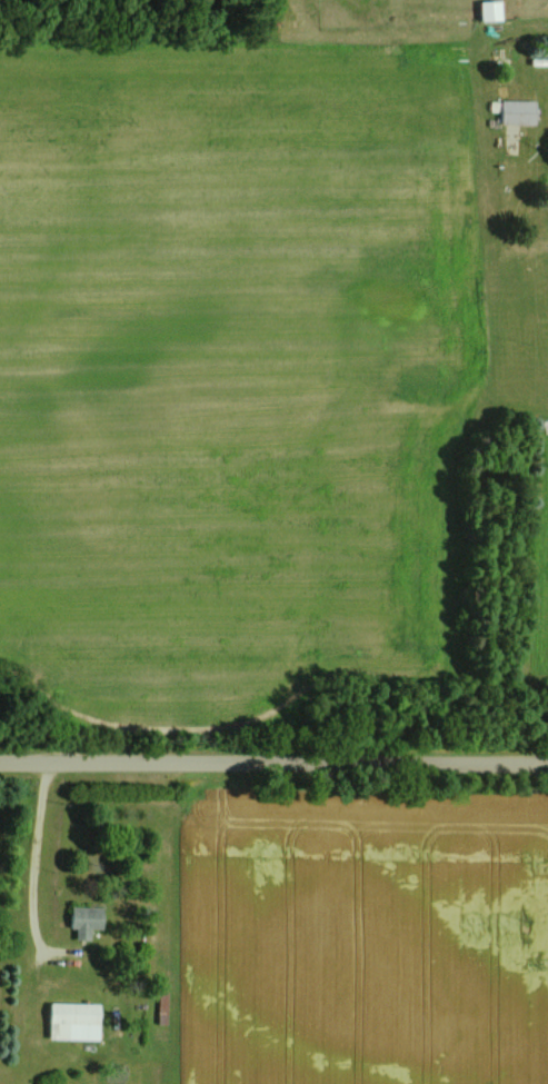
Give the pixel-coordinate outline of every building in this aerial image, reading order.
[(532,101),(499,101),(499,125),(532,125),(532,101)] [(100,906),(67,906),(67,938),(87,938),(87,927),(100,927),(100,906)] [(164,1022),(164,991),(155,991),(155,1022),(164,1022)] [(46,1039),(96,1039),(96,1002),(46,1002),(46,1039)]
